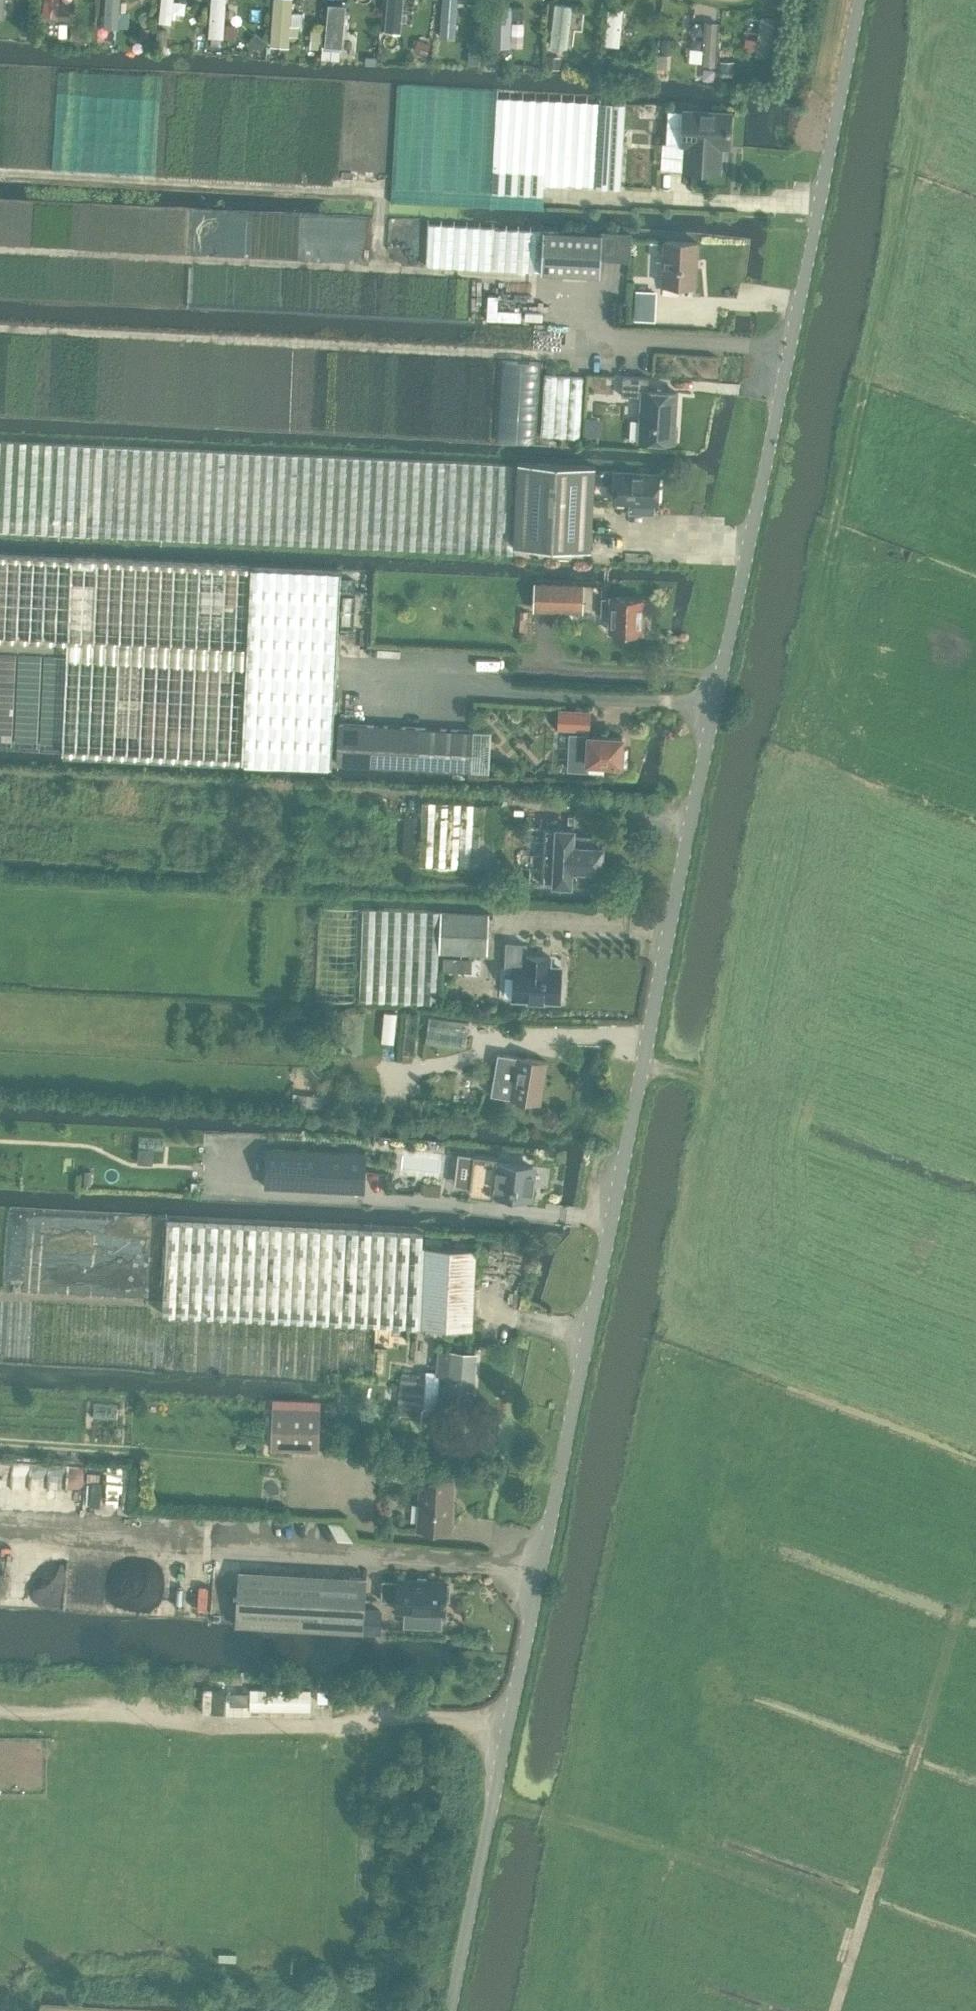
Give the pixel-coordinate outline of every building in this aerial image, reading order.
[(45,13),(60,14),(61,0),(46,0),(45,13)] [(159,25),(171,26),(173,0),(161,0),(159,25)] [(209,38),(222,39),(226,0),(212,0),(209,38)] [(271,48),(287,49),(288,38),(297,38),(298,27),(289,26),(291,0),(275,0),(271,48)] [(384,33),(400,35),(403,0),(387,0),(384,33)] [(760,18),(755,57),(770,59),(775,19),(760,18)] [(705,22),(702,66),(716,67),(719,23),(705,22)] [(156,28),(155,43),(167,44),(168,29),(156,28)] [(255,33),(248,43),(258,50),(265,40),(255,33)] [(311,35),(310,47),(321,48),(322,36),(311,35)] [(486,53),(485,67),(493,68),(494,54),(486,53)] [(545,54),(544,67),(561,68),(562,56),(545,54)] [(658,54),(657,70),(666,71),(667,55),(658,54)] [(721,61),(721,72),(732,73),(732,62),(721,61)] [(621,187),(625,103),(497,96),(492,193),(543,195),(544,183),(621,187)] [(686,142),(685,169),(719,171),(720,145),(729,145),(731,112),(684,109),(682,142),(686,142)] [(426,265),(431,265),(599,275),(601,256),(630,257),(632,232),(602,231),(602,232),(543,229),(543,230),(495,228),(495,227),(429,223),(426,265)] [(696,285),(698,241),(664,239),(661,283),(696,285)] [(635,288),(634,303),(655,304),(656,289),(635,288)] [(623,374),(622,395),(642,396),(639,439),(674,441),(674,437),(677,435),(678,427),(675,423),(677,391),(649,389),(649,376),(643,376),(623,374)] [(544,375),(540,436),(579,438),(583,377),(544,375)] [(518,464),(0,440),(0,528),(514,553),(514,545),(590,549),(595,465),(519,461),(518,464)] [(657,504),(659,473),(614,471),(613,502),(657,504)] [(337,665),(342,569),(0,552),(0,637),(69,640),(68,652),(337,665)] [(534,582),(533,610),(583,612),(584,583),(534,582)] [(641,632),(643,597),(612,595),(612,597),(602,597),(601,615),(612,615),(611,631),(641,632)] [(332,764),(337,665),(68,652),(64,751),(332,764)] [(569,731),(567,768),(587,769),(587,761),(615,762),(614,764),(624,765),(625,746),(622,746),(622,735),(588,734),(588,728),(589,728),(590,710),(560,709),(559,727),(577,728),(577,732),(569,731)] [(490,730),(473,729),(338,724),(337,763),(489,769),(490,730)] [(424,801),(420,865),(470,867),(497,867),(500,804),(424,801)] [(404,815),(403,853),(413,853),(414,816),(404,815)] [(597,869),(602,870),(603,845),(598,844),(599,834),(574,833),(574,827),(544,825),(541,882),(571,884),(572,878),(596,879),(597,869)] [(489,912),(441,909),(364,906),(361,999),(437,1002),(439,950),(487,953),(489,912)] [(506,941),(505,965),(515,966),(513,997),(528,998),(528,1001),(544,1002),(544,999),(559,1000),(561,967),(547,966),(548,958),(550,958),(550,955),(526,954),(526,942),(506,941)] [(443,957),(443,969),(470,971),(471,959),(443,957)] [(419,1013),(407,1012),(404,1048),(416,1049),(419,1013)] [(346,1016),(344,1050),(362,1051),(364,1017),(346,1016)] [(429,1016),(425,1041),(465,1047),(468,1022),(429,1016)] [(548,1060),(518,1055),(498,1052),(491,1094),(541,1102),(548,1060)] [(296,1093),(295,1106),(323,1108),(324,1095),(296,1093)] [(138,1147),(137,1162),(153,1163),(154,1148),(138,1147)] [(269,1147),(266,1186),(365,1192),(368,1153),(269,1147)] [(498,1157),(473,1154),(469,1196),(494,1199),(495,1192),(531,1195),(534,1165),(498,1162),(498,1157)] [(472,1329),(476,1249),(423,1246),(424,1235),(166,1220),(161,1312),(472,1329)] [(441,1351),(439,1369),(421,1369),(420,1375),(401,1373),(397,1405),(439,1409),(439,1405),(447,1406),(449,1391),(471,1393),(476,1354),(441,1351)] [(271,1449),(320,1451),(322,1409),(273,1407),(271,1449)] [(419,1528),(450,1530),(453,1480),(422,1478),(419,1528)] [(341,1521),(327,1520),(336,1538),(353,1539),(341,1521)] [(212,1569),(120,1563),(117,1618),(210,1623),(212,1569)] [(240,1569),(237,1623),(380,1630),(382,1609),(365,1608),(366,1576),(240,1569)] [(396,1610),(405,1610),(404,1624),(418,1625),(440,1626),(441,1612),(444,1612),(445,1598),(449,1599),(449,1585),(449,1584),(446,1584),(446,1581),(414,1579),(398,1578),(398,1580),(382,1579),(381,1599),(397,1600),(396,1610)] [(213,1687),(212,1710),(224,1711),(225,1687),(213,1687)] [(250,1688),(250,1709),(261,1709),(311,1710),(311,1689),(250,1688)] [(318,1688),(318,1700),(327,1700),(327,1689),(318,1688)]
